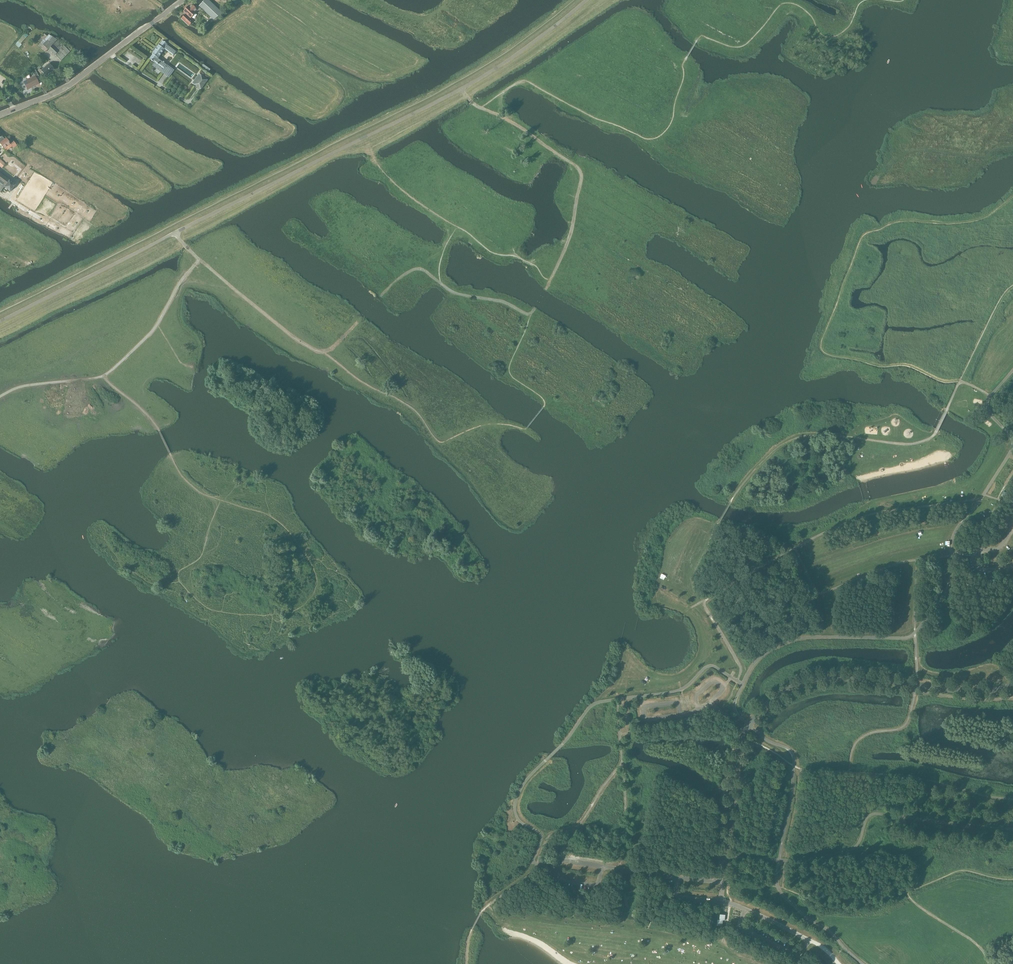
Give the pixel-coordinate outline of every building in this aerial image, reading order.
[(209,0),(205,0),(199,6),(214,20),(223,13),(209,0)] [(191,18),(197,13),(196,12),(198,11),(202,10),(197,5),(195,7),(191,4),(188,8),(187,7),(184,11),(191,18)] [(190,19),(185,14),(182,17),(181,19),(189,25),(190,24),(192,21),(190,19)] [(40,48),(45,52),(48,49),(48,50),(49,49),(60,58),(61,56),(63,58),(66,54),(69,51),(57,39),(49,34),(47,36),(44,34),(41,37),(43,40),(41,42),(38,45),(40,48)] [(163,40),(149,58),(151,60),(152,61),(154,62),(153,64),(166,73),(170,67),(167,65),(167,64),(158,58),(165,49),(174,55),(177,51),(168,44),(166,42),(165,41),(165,42),(163,40)] [(43,68),(42,67),(42,66),(38,62),(34,66),(38,70),(41,74),(43,73),(46,77),(55,70),(49,63),(43,68)] [(23,82),(27,90),(39,84),(37,81),(40,79),(35,70),(32,72),(35,76),(23,82)] [(201,75),(194,84),(201,89),(208,80),(201,75)] [(0,140),(0,142),(0,143),(4,149),(11,144),(10,144),(6,139),(5,140),(3,138),(0,140)] [(0,192),(4,187),(10,192),(15,185),(9,180),(10,180),(0,172),(0,191),(0,192)] [(717,920),(717,925),(722,926),(723,920),(724,920),(725,915),(720,914),(719,920),(717,920)]
